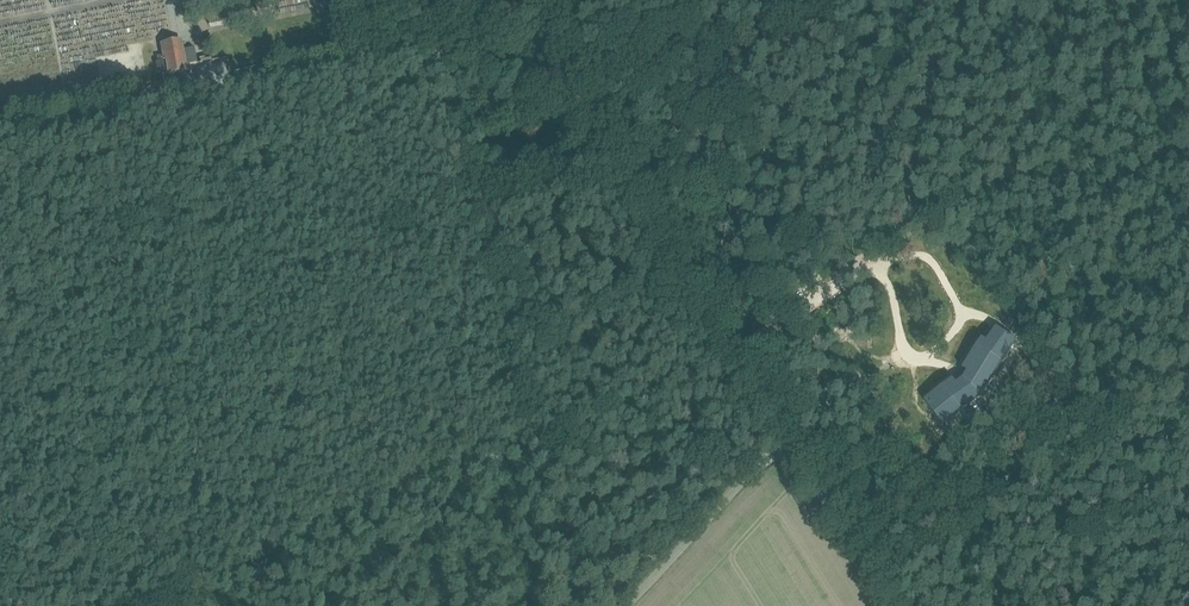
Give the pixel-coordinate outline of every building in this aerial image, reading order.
[(170,84),(168,74),(186,71),(185,66),(198,64),(195,50),(195,49),(194,49),(193,49),(182,51),(181,42),(162,45),(164,56),(156,57),(157,63),(156,63),(156,64),(156,65),(157,73),(158,74),(159,74),(160,79),(161,85),(170,84)] [(953,380),(925,402),(943,426),(981,397),(1017,342),(997,328),(987,343),(982,340),(963,370),(968,373),(965,377),(965,378),(962,382),(961,381),(957,385),(953,380)]
